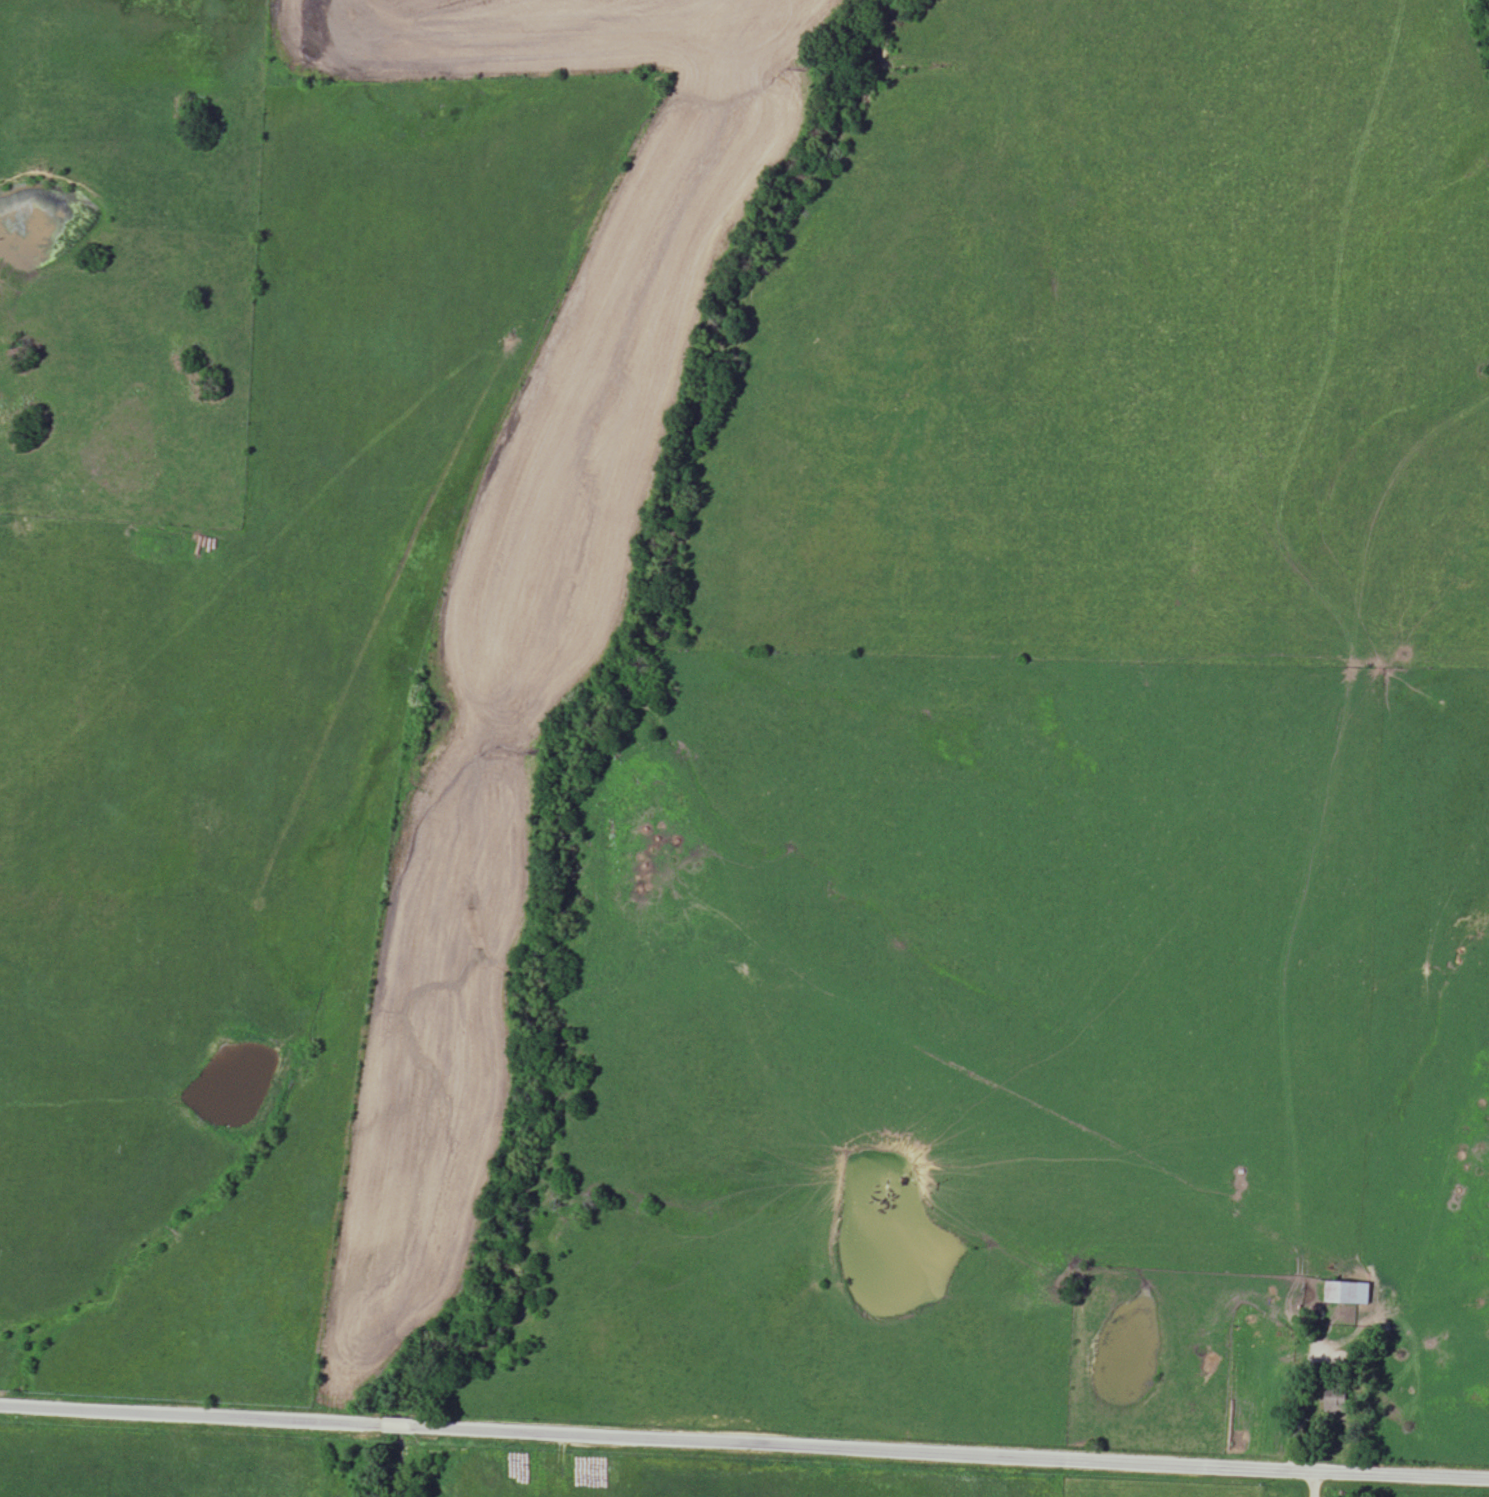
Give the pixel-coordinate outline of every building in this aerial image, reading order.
[(1370,1284),(1326,1283),(1326,1305),(1370,1306),(1370,1284)] [(1328,1413),(1349,1414),(1349,1398),(1328,1397),(1328,1413)]
